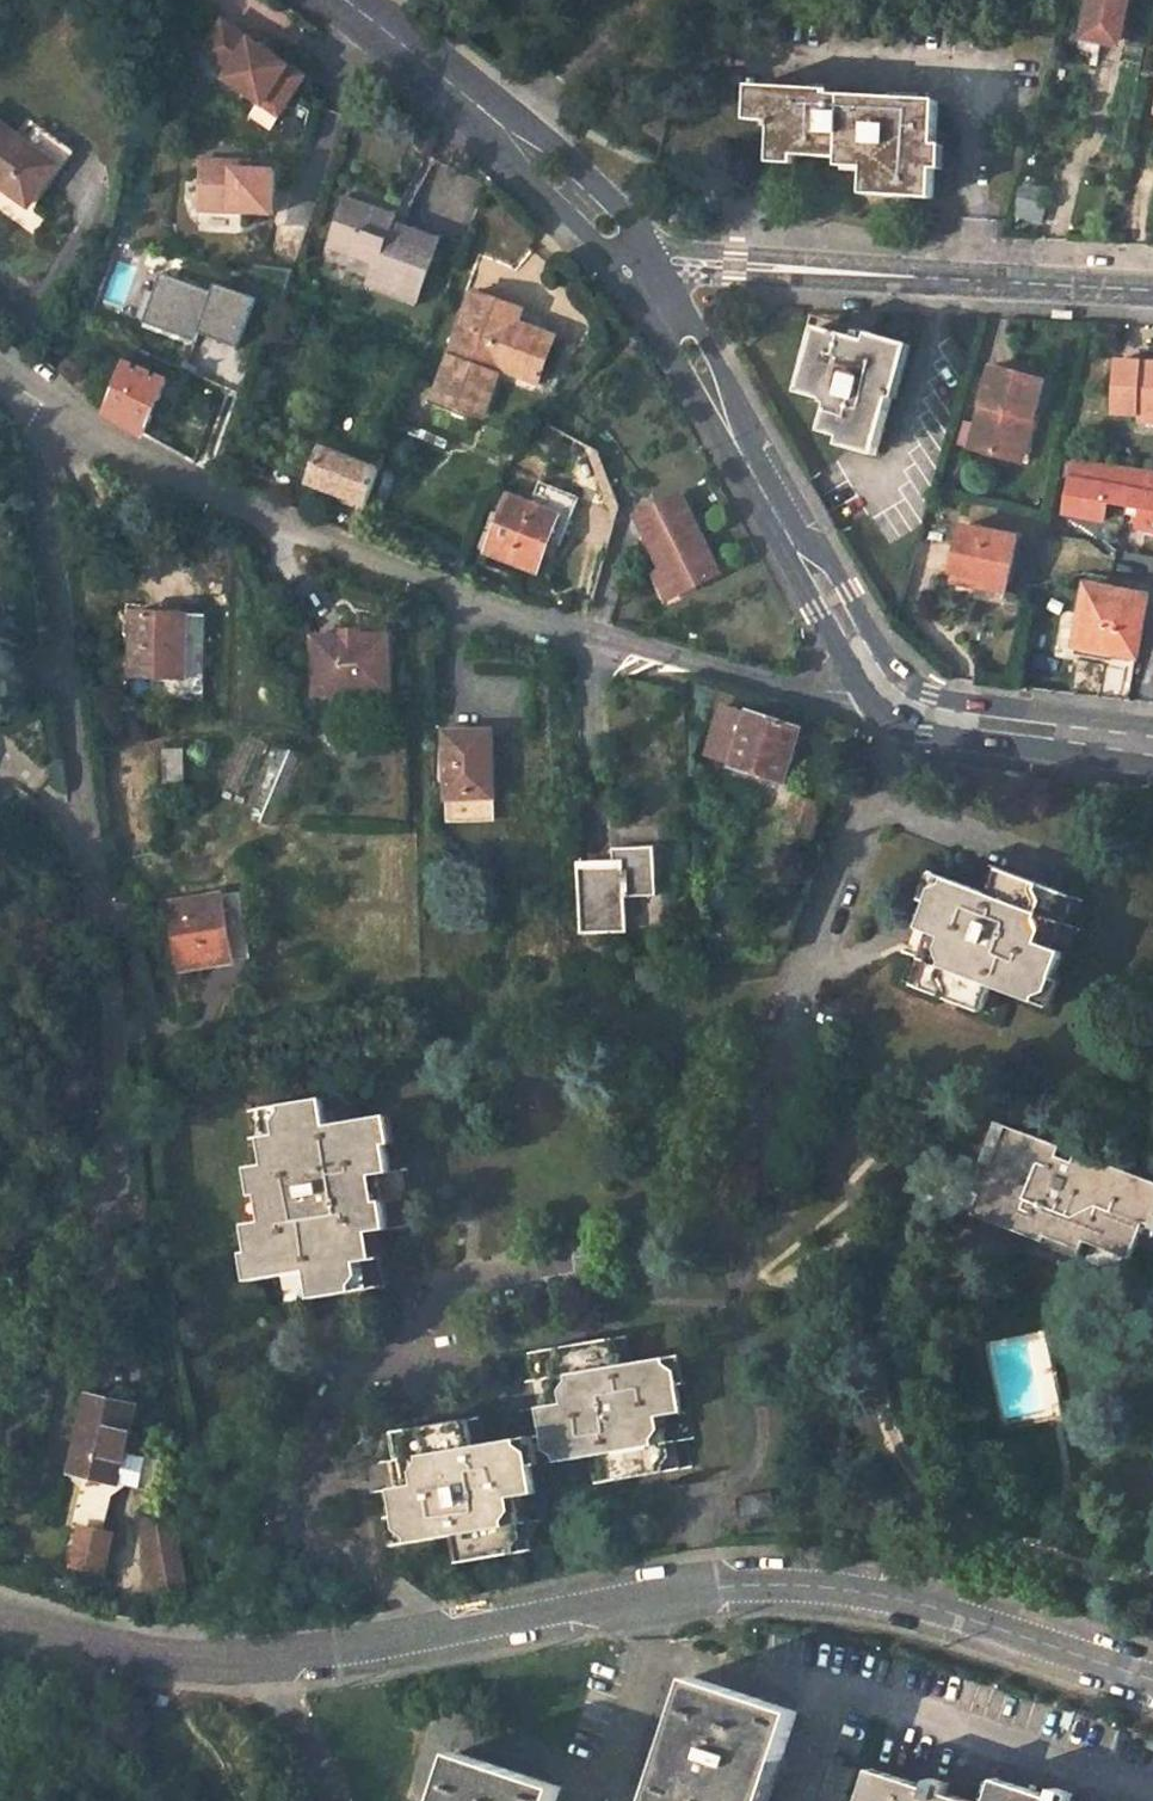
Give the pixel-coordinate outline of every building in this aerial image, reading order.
[(1086,28),(1083,27),(1079,45),(1100,49),(1103,33),(1121,37),(1129,0),(1092,0),(1086,28)] [(303,78),(221,23),(200,54),(228,73),(223,80),(261,106),(269,94),(285,105),(303,78)] [(758,77),(756,110),(772,111),(770,144),(864,152),(862,186),(931,192),(935,93),(835,86),(836,78),(823,78),(822,82),(758,77)] [(269,94),(261,106),(277,117),(285,105),(269,94)] [(26,210),(67,152),(29,125),(18,140),(0,127),(0,191),(26,210)] [(249,164),(199,161),(196,211),(270,215),(272,172),(248,171),(249,164)] [(1038,224),(1048,192),(1024,185),(1015,217),(1038,224)] [(395,219),(348,202),(331,248),(378,265),(371,283),(418,301),(439,244),(403,231),(402,234),(391,230),(395,219)] [(215,291),(163,272),(145,321),(198,341),(201,333),(241,348),(259,298),(218,283),(215,291)] [(474,292),(434,400),(483,419),(500,371),(504,359),(545,374),(558,339),(519,323),(523,311),(474,292)] [(869,331),(815,315),(797,373),(824,382),(822,391),(827,394),(819,421),(876,438),(892,382),(887,381),(900,332),(871,323),(869,331)] [(1011,448),(1025,404),(1034,407),(1045,369),(994,356),(969,436),(1011,448)] [(504,359),(500,371),(540,385),(545,374),(504,359)] [(1113,359),(1108,409),(1152,412),(1152,362),(1113,359)] [(143,434),(167,381),(126,363),(105,413),(143,434)] [(1034,407),(1025,404),(1011,448),(1021,450),(1034,407)] [(381,473),(366,467),(325,451),(312,486),(368,508),(381,473)] [(241,460),(230,455),(224,470),(237,474),(241,460)] [(385,460),(371,455),(366,467),(381,473),(385,460)] [(1074,459),(1063,514),(1101,519),(1104,503),(1140,510),(1138,523),(1152,525),(1152,468),(1074,459)] [(535,505),(511,497),(490,554),(540,572),(552,541),(564,546),(583,498),(544,483),(535,505)] [(683,490),(639,512),(666,567),(678,591),(722,570),(683,490)] [(1019,523),(962,512),(953,558),(981,564),(978,574),(1007,580),(1019,523)] [(981,564),(953,558),(950,568),(978,574),(981,564)] [(666,567),(656,573),(668,597),(678,591),(666,567)] [(1138,652),(1148,594),(1086,584),(1076,642),(1138,652)] [(204,615),(133,611),(130,674),(201,678),(204,615)] [(394,640),(319,640),(319,695),(394,695),(394,640)] [(748,713),(732,765),(782,781),(798,728),(748,713)] [(273,820),(302,747),(282,739),(254,812),(273,820)] [(496,835),(495,746),(448,746),(449,835),(496,835)] [(183,749),(164,749),(166,789),(184,789),(183,749)] [(818,803),(796,796),(784,833),(806,841),(818,803)] [(651,826),(616,826),(616,866),(581,866),(580,930),(626,930),(627,895),(658,895),(658,848),(651,848),(651,826)] [(981,885),(931,867),(911,917),(922,922),(903,973),(996,1009),(1006,984),(1045,998),(1054,974),(1061,978),(1081,926),(1074,923),(1085,895),(991,861),(981,885)] [(243,895),(172,905),(181,970),(253,959),(243,895)] [(351,1092),(246,1109),(255,1163),(243,1165),(252,1220),(240,1222),(244,1247),(239,1248),(244,1278),(271,1273),(276,1303),(379,1285),(370,1231),(402,1226),(397,1197),(371,1201),(367,1175),(392,1171),(383,1115),(355,1119),(351,1092)] [(968,1194),(975,1198),(967,1219),(1074,1260),(1079,1247),(1126,1265),(1136,1239),(1141,1228),(1145,1232),(1152,1235),(1152,1187),(992,1125),(976,1166),(978,1167),(968,1194)] [(968,1194),(965,1194),(957,1215),(967,1219),(975,1198),(968,1194)] [(1150,1244),(1152,1237),(1152,1235),(1145,1232),(1141,1228),(1136,1239),(1150,1244)] [(636,1359),(631,1331),(533,1347),(537,1379),(559,1376),(564,1400),(541,1404),(545,1429),(489,1438),(486,1413),(386,1430),(390,1458),(411,1455),(415,1482),(394,1485),(403,1542),(444,1536),(448,1561),(548,1544),(545,1519),(554,1517),(545,1463),(591,1455),(595,1483),(696,1465),(691,1439),(698,1438),(690,1380),(682,1381),(678,1352),(636,1359)] [(136,1404),(87,1394),(70,1470),(84,1474),(72,1527),(82,1529),(104,1534),(116,1481),(154,1489),(161,1459),(125,1450),(136,1404)] [(781,1519),(777,1494),(737,1501),(741,1526),(781,1519)] [(175,1515),(143,1520),(155,1592),(188,1585),(175,1515)] [(104,1534),(82,1529),(78,1546),(111,1554),(115,1536),(104,1534)] [(111,1554),(78,1546),(74,1565),(107,1572),(111,1554)] [(688,1680),(651,1800),(768,1800),(784,1751),(796,1712),(688,1680)] [(450,1760),(438,1800),(555,1800),(558,1792),(450,1760)] [(929,1787),(904,1779),(873,1769),(862,1800),(976,1800),(946,1792),(948,1784),(931,1778),(929,1787)] [(988,1800),(1072,1800),(1070,1800),(1072,1792),(1054,1785),(1050,1795),(1023,1786),(995,1777),(988,1800)]
